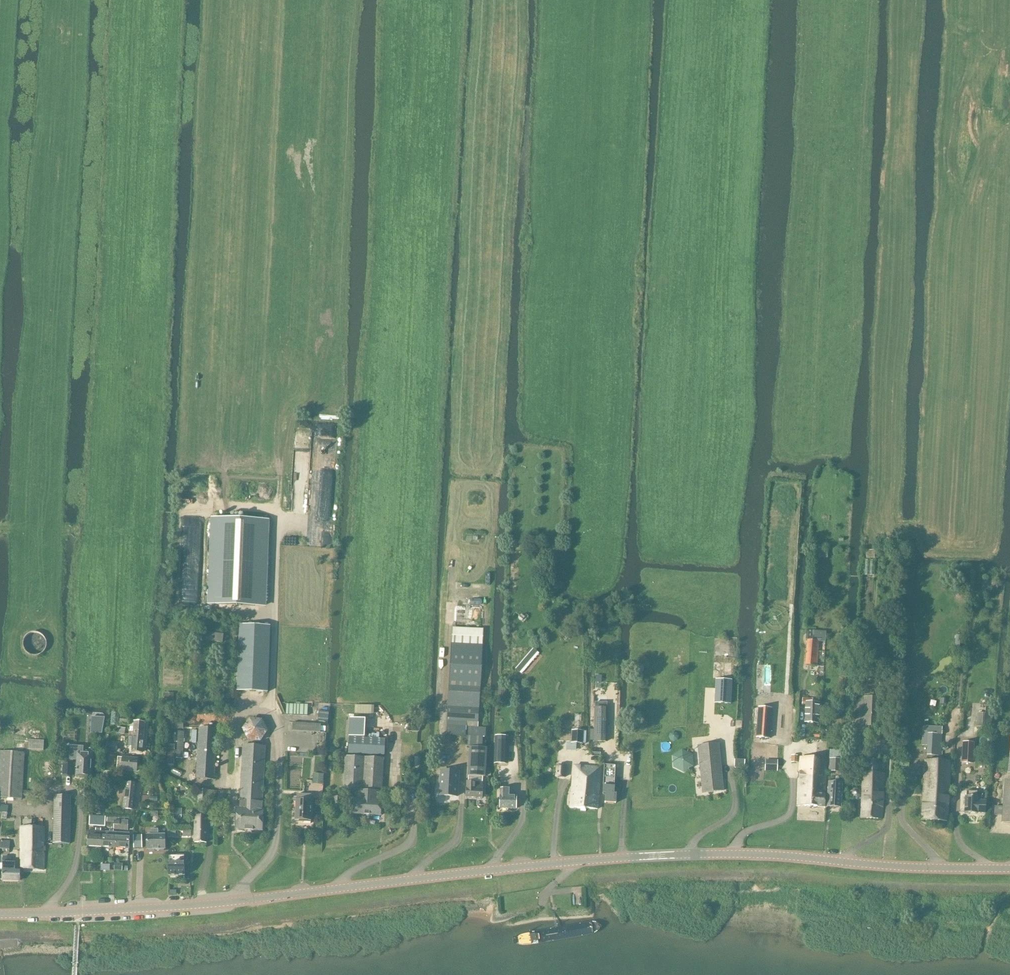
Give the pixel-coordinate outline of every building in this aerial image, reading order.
[(209,518),(205,605),(264,608),(268,520),(209,518)] [(828,549),(818,549),(818,558),(828,558),(828,549)] [(237,683),(237,691),(268,692),(270,627),(240,625),(237,683)] [(447,726),(446,735),(466,736),(465,746),(470,746),(470,748),(469,748),(467,776),(484,777),(486,749),(485,749),(486,741),(483,740),(483,737),(485,737),(486,728),(478,728),(478,722),(482,645),(483,642),(483,629),(452,627),(451,641),(451,643),(447,720),(447,726)] [(807,640),(804,665),(817,666),(819,642),(825,642),(826,631),(813,630),(812,640),(807,640)] [(224,634),(200,631),(199,639),(223,642),(224,634)] [(47,644),(47,641),(46,639),(45,637),(44,635),(43,634),(40,633),(38,632),(36,632),(34,632),(31,632),(29,633),(27,635),(24,639),(23,641),(23,643),(23,646),(24,648),(25,650),(26,652),(28,653),(30,654),(32,655),(34,656),(36,656),(39,655),(41,654),(43,652),(45,651),(46,649),(47,646),(47,644)] [(714,678),(713,702),(729,703),(731,679),(714,678)] [(863,680),(862,692),(862,697),(873,697),(874,692),(878,692),(878,680),(863,680)] [(879,727),(879,726),(880,698),(873,697),(862,697),(854,697),(851,755),(867,756),(868,738),(871,738),(871,731),(869,731),(869,726),(879,727)] [(818,723),(819,704),(811,703),(812,699),(803,698),(802,704),(806,705),(805,722),(818,723)] [(308,709),(308,706),(308,705),(299,704),(300,702),(294,702),(294,704),(286,704),(286,715),(307,716),(307,713),(310,713),(310,709),(308,709)] [(594,708),(593,743),(608,743),(608,708),(594,708)] [(759,708),(757,738),(769,739),(771,708),(759,708)] [(293,722),(292,731),(326,733),(326,721),(324,721),(325,711),(318,711),(318,721),(323,721),(323,724),(293,722)] [(28,739),(44,740),(45,715),(29,714),(28,739)] [(408,731),(419,732),(422,724),(424,720),(415,715),(405,721),(405,723),(408,731)] [(170,718),(170,729),(184,729),(183,718),(170,718)] [(349,719),(348,737),(364,737),(365,735),(365,719),(361,719),(349,718),(349,719)] [(263,742),(261,741),(267,731),(262,720),(250,719),(243,730),(249,741),(252,741),(251,746),(255,746),(262,746),(263,742)] [(129,731),(129,736),(143,738),(144,723),(134,722),(134,727),(130,726),(129,731)] [(199,728),(196,778),(214,779),(217,729),(199,728)] [(566,740),(566,751),(577,751),(578,743),(586,743),(586,731),(583,731),(572,730),(571,740),(566,740)] [(928,746),(927,755),(940,756),(941,735),(942,731),(936,731),(936,735),(928,734),(928,746)] [(172,751),(185,751),(186,733),(173,732),(172,751)] [(129,736),(128,742),(132,742),(131,751),(142,752),(143,738),(129,736)] [(507,764),(508,736),(495,736),(494,763),(507,764)] [(349,738),(348,754),(384,755),(384,739),(349,738)] [(43,750),(44,741),(29,740),(29,749),(43,750)] [(118,743),(106,742),(106,751),(117,752),(118,743)] [(963,742),(961,763),(972,764),(974,743),(963,742)] [(698,745),(702,793),(723,790),(718,743),(698,745)] [(71,745),(70,760),(77,761),(77,767),(77,772),(77,775),(78,775),(79,777),(83,777),(84,775),(90,776),(91,752),(84,751),(84,746),(71,745)] [(237,809),(236,830),(262,831),(263,810),(261,810),(265,747),(262,746),(255,746),(251,746),(243,745),(240,809),(237,809)] [(673,768),(684,773),(694,766),(693,754),(682,749),(672,756),(673,768)] [(0,774),(0,798),(21,799),(24,753),(1,751),(0,774)] [(113,769),(114,753),(104,752),(103,768),(113,769)] [(380,816),(383,759),(345,757),(344,790),(355,791),(353,814),(380,816)] [(136,771),(137,759),(123,758),(118,758),(117,769),(121,770),(136,771)] [(826,773),(826,759),(801,758),(799,779),(798,792),(798,794),(798,806),(825,807),(825,794),(826,773)] [(841,772),(842,759),(829,758),(829,771),(841,772)] [(863,760),(861,810),(861,818),(881,819),(882,797),(885,762),(863,760)] [(777,770),(777,761),(765,761),(765,770),(777,770)] [(947,822),(950,762),(925,761),(922,820),(947,822)] [(64,766),(63,776),(70,776),(71,763),(64,763),(64,766)] [(442,764),(440,806),(457,807),(460,766),(442,764)] [(565,777),(566,766),(557,765),(556,777),(565,777)] [(615,803),(616,794),(614,794),(615,766),(604,765),(602,793),(605,793),(604,803),(615,803)] [(598,796),(600,767),(574,767),(574,774),(573,774),(570,807),(570,808),(597,809),(598,796)] [(101,770),(99,786),(113,787),(114,779),(115,779),(116,772),(112,771),(101,770)] [(312,784),(321,785),(323,785),(324,774),(323,774),(313,773),(312,784)] [(509,795),(509,789),(505,788),(506,777),(499,776),(498,788),(500,789),(499,809),(516,809),(517,796),(509,795)] [(840,807),(841,783),(842,778),(835,777),(835,783),(828,783),(827,807),(840,807)] [(1005,781),(1003,807),(995,806),(994,815),(1002,816),(1001,823),(1009,824),(1009,781),(1005,781)] [(482,798),(482,783),(467,782),(466,797),(482,798)] [(134,810),(136,790),(137,784),(125,783),(123,809),(134,810)] [(851,795),(853,798),(857,798),(859,796),(860,792),(857,789),(854,789),(851,792),(851,795)] [(217,807),(218,791),(198,790),(197,806),(217,807)] [(227,813),(227,802),(228,792),(224,792),(224,790),(219,790),(219,792),(218,792),(218,801),(218,812),(227,813)] [(964,813),(977,814),(977,813),(985,814),(986,801),(977,801),(978,797),(977,797),(977,792),(966,791),(966,796),(965,796),(964,813)] [(310,820),(311,801),(310,801),(311,795),(297,794),(297,800),(296,800),(295,819),(297,819),(298,821),(302,821),(303,820),(310,820)] [(54,796),(53,844),(70,844),(70,828),(70,796),(54,796)] [(341,809),(342,798),(333,797),(332,808),(341,809)] [(0,805),(0,812),(2,812),(2,819),(7,819),(8,806),(0,805)] [(173,813),(172,819),(181,819),(182,813),(182,808),(173,808),(173,813)] [(121,822),(120,830),(128,830),(128,822),(128,818),(107,816),(107,821),(121,822)] [(195,816),(194,842),(206,843),(207,817),(195,816)] [(106,827),(114,827),(114,829),(120,830),(121,822),(107,821),(106,827)] [(21,826),(20,844),(21,844),(21,868),(44,870),(44,826),(21,826)] [(147,850),(165,849),(164,835),(158,835),(158,830),(152,830),(152,835),(146,836),(147,850)] [(88,846),(102,847),(102,837),(105,837),(106,832),(89,831),(89,836),(88,836),(88,846)] [(102,837),(102,847),(115,848),(116,838),(118,838),(118,835),(116,835),(116,833),(106,832),(105,837),(102,837)] [(116,838),(115,848),(129,849),(129,838),(129,834),(116,833),(116,835),(118,835),(118,838),(116,838)] [(144,839),(133,840),(134,848),(145,848),(144,839)] [(10,842),(0,841),(0,849),(9,850),(10,842)] [(169,864),(169,865),(169,876),(184,876),(184,864),(184,856),(169,856),(169,864)] [(3,862),(3,865),(3,870),(2,874),(2,876),(2,880),(20,880),(20,871),(15,871),(15,863),(3,862)]
